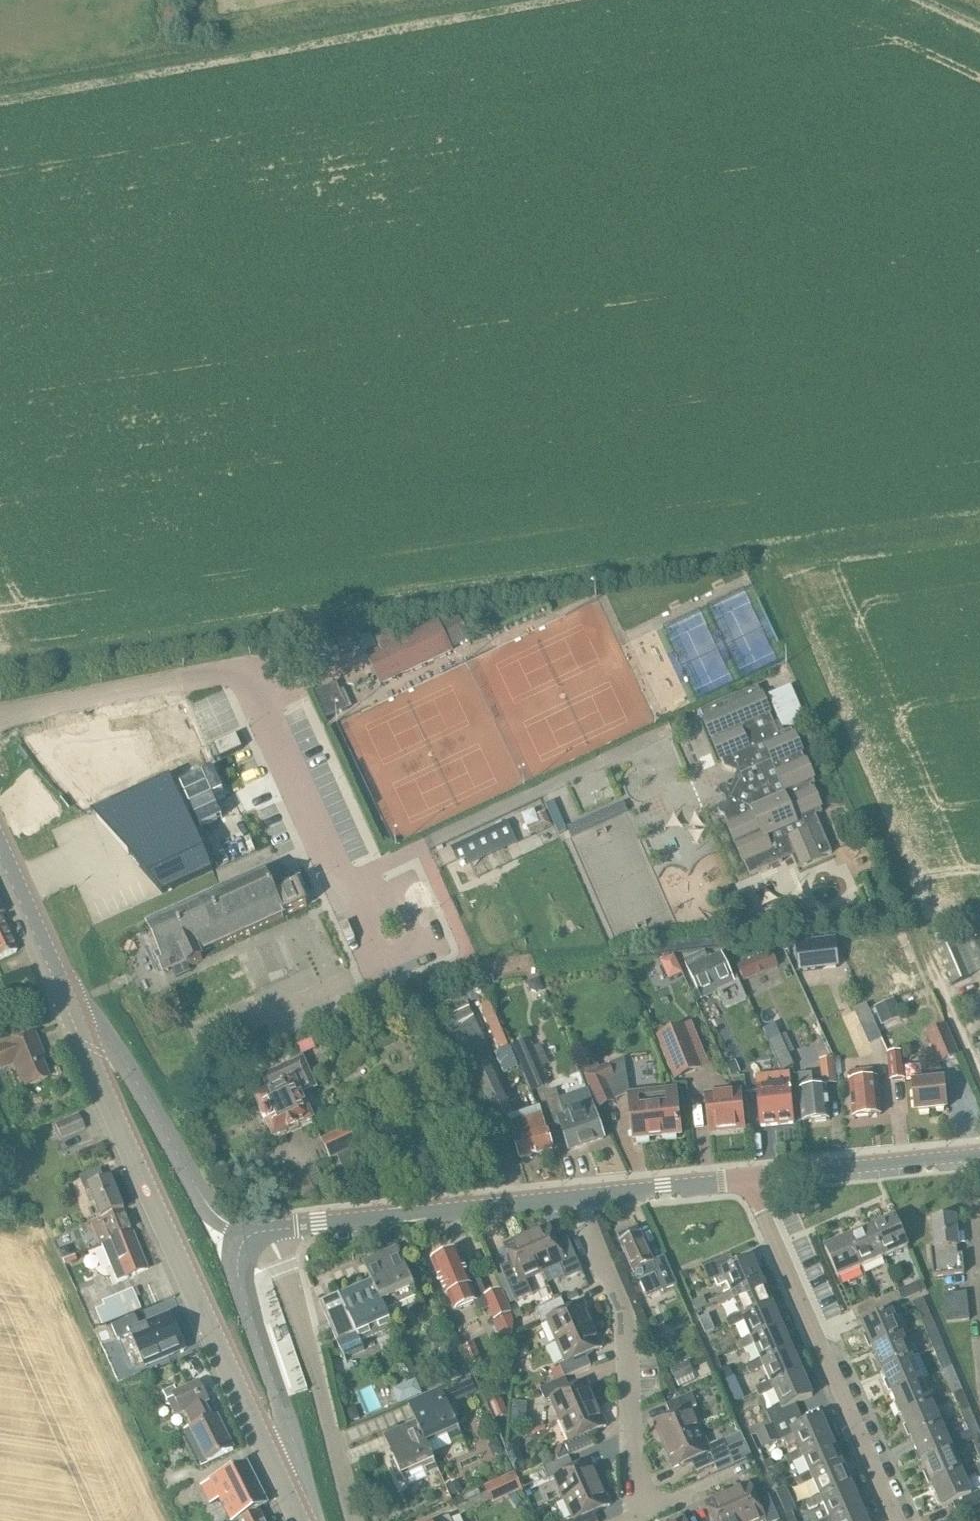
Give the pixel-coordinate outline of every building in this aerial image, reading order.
[(380,649),(366,656),(377,678),(378,680),(380,685),(453,650),(438,621),(395,642),(390,630),(375,638),(380,649)] [(313,690),(325,716),(346,707),(334,681),(313,690)] [(792,729),(785,732),(783,728),(806,719),(792,686),(769,696),(780,722),(774,724),(770,714),(772,714),(764,692),(760,693),(758,688),(701,712),(703,719),(701,720),(710,740),(713,739),(725,768),(737,773),(731,787),(725,785),(720,787),(718,791),(720,796),(724,797),(726,802),(720,805),(718,810),(720,814),(725,816),(750,876),(792,858),(797,868),(832,853),(816,815),(823,813),(811,786),(816,784),(792,729)] [(59,729),(26,736),(91,811),(193,765),(206,759),(182,705),(169,708),(164,709),(117,718),(118,719),(98,727),(97,727),(95,722),(59,729)] [(225,741),(215,745),(221,758),(242,748),(236,736),(225,741)] [(213,775),(180,790),(190,812),(191,814),(200,834),(201,834),(222,824),(212,802),(223,797),(213,775)] [(170,776),(126,796),(152,853),(133,862),(162,895),(213,873),(170,776)] [(507,821),(451,848),(457,861),(513,834),(507,821)] [(539,821),(526,828),(530,836),(543,829),(539,821)] [(286,916),(308,906),(298,884),(274,895),(266,876),(150,928),(161,952),(156,954),(164,972),(185,963),(186,967),(204,959),(202,955),(286,917),(286,916)] [(17,951),(0,914),(0,959),(17,951)] [(836,937),(795,942),(798,971),(839,966),(836,937)] [(971,976),(956,941),(936,949),(951,985),(971,976)] [(770,950),(737,966),(744,981),(777,966),(770,950)] [(722,952),(687,968),(701,999),(736,984),(722,952)] [(540,977),(526,983),(530,991),(536,993),(545,989),(540,977)] [(895,999),(874,1008),(880,1023),(901,1014),(895,999)] [(490,1001),(481,1005),(494,1036),(500,1050),(495,1053),(505,1075),(518,1069),(519,1068),(503,1032),(490,1001)] [(445,1015),(475,1076),(497,1124),(514,1116),(496,1079),(500,1076),(469,1004),(445,1015)] [(867,1005),(854,1010),(859,1023),(872,1017),(867,1005)] [(775,1024),(763,1029),(768,1041),(782,1071),(794,1065),(789,1054),(780,1036),(775,1024)] [(684,1025),(657,1036),(675,1080),(702,1069),(684,1025)] [(927,1034),(939,1064),(958,1056),(945,1027),(927,1034)] [(35,1050),(39,1049),(33,1036),(0,1050),(0,1073),(12,1068),(21,1090),(47,1079),(35,1050)] [(529,1038),(512,1046),(531,1092),(549,1085),(529,1038)] [(312,1039),(296,1046),(300,1055),(316,1048),(312,1039)] [(882,1058),(884,1080),(903,1078),(901,1056),(882,1058)] [(834,1057),(819,1059),(823,1085),(837,1083),(834,1057)] [(596,1058),(580,1065),(585,1075),(600,1109),(616,1102),(606,1080),(614,1076),(609,1065),(601,1068),(596,1058)] [(261,1113),(268,1127),(269,1127),(274,1138),(313,1120),(302,1095),(316,1088),(303,1059),(264,1077),(270,1091),(256,1098),(263,1112),(261,1113)] [(735,1061),(726,1064),(731,1077),(740,1073),(735,1061)] [(873,1069),(848,1071),(853,1119),(882,1116),(878,1078),(874,1079),(873,1069)] [(812,1074),(798,1075),(803,1124),(830,1121),(827,1087),(813,1089),(812,1074)] [(764,1087),(757,1087),(758,1096),(761,1128),(793,1124),(790,1093),(789,1084),(789,1075),(763,1077),(764,1087)] [(944,1080),(912,1083),(915,1112),(947,1109),(944,1080)] [(556,1090),(544,1094),(555,1128),(561,1126),(569,1151),(604,1139),(592,1105),(587,1089),(559,1099),(556,1090)] [(629,1095),(634,1140),(681,1135),(676,1090),(629,1095)] [(707,1096),(710,1133),(743,1130),(740,1092),(707,1096)] [(515,1140),(513,1141),(519,1160),(552,1149),(546,1130),(541,1116),(510,1126),(515,1140)] [(60,1143),(83,1132),(76,1118),(53,1129),(60,1143)] [(357,1148),(349,1130),(323,1142),(331,1160),(357,1148)] [(90,1190),(101,1219),(102,1220),(125,1210),(112,1178),(105,1181),(101,1170),(81,1178),(86,1191),(90,1190)] [(71,1184),(65,1186),(69,1196),(75,1194),(71,1184)] [(93,1222),(102,1247),(112,1243),(134,1233),(125,1210),(102,1220),(101,1219),(93,1222)] [(870,1229),(883,1259),(908,1248),(895,1218),(884,1223),(883,1220),(872,1225),(873,1228),(870,1229)] [(933,1278),(964,1275),(962,1256),(958,1257),(957,1249),(960,1249),(956,1218),(931,1221),(934,1249),(930,1249),(933,1278)] [(526,1237),(542,1273),(559,1265),(566,1280),(583,1273),(568,1238),(556,1243),(549,1226),(526,1236),(526,1237)] [(847,1239),(860,1269),(883,1259),(870,1229),(861,1233),(860,1230),(849,1235),(850,1238),(847,1239)] [(654,1261),(641,1233),(635,1236),(632,1230),(619,1236),(622,1242),(620,1242),(637,1282),(639,1281),(644,1292),(659,1285),(663,1292),(677,1286),(672,1273),(665,1257),(654,1261)] [(117,1281),(126,1278),(149,1269),(134,1233),(112,1243),(102,1247),(106,1254),(117,1281)] [(526,1280),(542,1273),(526,1237),(526,1236),(504,1246),(512,1263),(500,1268),(515,1302),(532,1295),(526,1280)] [(825,1249),(838,1278),(860,1269),(847,1239),(839,1243),(838,1240),(827,1245),(828,1248),(825,1249)] [(68,1246),(58,1250),(62,1260),(72,1256),(68,1246)] [(363,1262),(371,1279),(372,1279),(386,1309),(406,1301),(418,1296),(396,1247),(363,1262)] [(432,1262),(446,1295),(448,1295),(454,1311),(475,1302),(479,1311),(487,1307),(493,1320),(509,1313),(500,1291),(485,1298),(478,1282),(471,1285),(457,1251),(447,1255),(442,1253),(436,1256),(435,1261),(432,1262)] [(731,1292),(733,1296),(763,1283),(753,1260),(736,1267),(731,1256),(703,1268),(710,1283),(716,1281),(718,1287),(728,1283),(731,1292)] [(75,1259),(63,1264),(65,1270),(78,1264),(75,1259)] [(361,1342),(394,1328),(386,1309),(372,1279),(371,1279),(319,1302),(347,1364),(348,1364),(346,1358),(365,1350),(361,1342)] [(922,1281),(897,1292),(902,1301),(926,1291),(922,1281)] [(717,1298),(718,1301),(720,1306),(735,1300),(741,1314),(741,1315),(743,1319),(772,1305),(763,1283),(733,1296),(731,1292),(717,1298)] [(103,1302),(112,1322),(142,1309),(134,1289),(103,1302)] [(857,1321),(879,1311),(902,1301),(897,1292),(897,1291),(876,1301),(875,1299),(852,1309),(857,1321)] [(966,1293),(943,1295),(946,1317),(969,1314),(966,1293)] [(704,1298),(693,1302),(697,1311),(708,1307),(704,1298)] [(546,1320),(556,1342),(593,1326),(583,1303),(566,1310),(562,1299),(536,1310),(541,1322),(546,1320)] [(913,1303),(923,1327),(933,1323),(923,1299),(913,1303)] [(745,1322),(751,1337),(752,1341),(782,1328),(772,1305),(743,1319),(741,1315),(726,1321),(730,1328),(745,1322)] [(862,1325),(866,1335),(864,1336),(869,1347),(871,1346),(873,1349),(902,1336),(892,1313),(862,1325)] [(136,1317),(113,1327),(119,1341),(132,1369),(138,1367),(145,1363),(147,1366),(155,1363),(186,1349),(171,1314),(141,1327),(136,1317)] [(707,1319),(700,1322),(706,1334),(713,1331),(707,1319)] [(923,1327),(933,1350),(943,1346),(933,1323),(923,1327)] [(559,1365),(565,1378),(591,1367),(586,1355),(603,1348),(593,1326),(556,1342),(565,1363),(559,1365)] [(755,1345),(761,1360),(762,1364),(792,1351),(782,1328),(752,1341),(751,1337),(736,1344),(740,1351),(755,1345)] [(873,1349),(877,1359),(875,1359),(880,1370),(881,1370),(882,1371),(912,1359),(902,1336),(873,1349)] [(471,1366),(482,1361),(474,1342),(462,1347),(471,1366)] [(525,1343),(518,1343),(518,1354),(529,1354),(529,1347),(525,1343)] [(933,1350),(943,1373),(953,1368),(943,1346),(933,1350)] [(771,1383),(772,1387),(802,1373),(792,1351),(762,1364),(761,1360),(746,1366),(750,1374),(764,1368),(771,1383)] [(882,1371),(886,1380),(884,1381),(889,1392),(891,1391),(892,1395),(922,1382),(912,1359),(882,1371)] [(688,1361),(670,1370),(675,1383),(694,1374),(688,1361)] [(453,1364),(433,1373),(439,1386),(459,1377),(453,1364)] [(721,1370),(725,1380),(726,1380),(733,1377),(729,1366),(721,1370)] [(943,1373),(953,1395),(962,1391),(953,1368),(943,1373)] [(766,1412),(773,1427),(801,1415),(796,1404),(812,1397),(802,1373),(772,1387),(771,1383),(756,1389),(760,1396),(774,1390),(781,1405),(766,1412)] [(726,1380),(725,1380),(730,1390),(731,1390),(739,1386),(735,1376),(733,1377),(726,1380)] [(550,1400),(559,1421),(597,1405),(587,1382),(570,1390),(565,1378),(539,1390),(544,1402),(550,1400)] [(892,1395),(896,1404),(895,1405),(899,1416),(901,1415),(902,1417),(932,1405),(922,1382),(892,1395)] [(174,1396),(167,1399),(176,1417),(183,1413),(184,1416),(187,1415),(195,1429),(191,1430),(192,1432),(186,1435),(202,1467),(208,1463),(234,1450),(217,1417),(213,1419),(206,1405),(210,1404),(199,1383),(178,1393),(174,1396)] [(174,1385),(163,1392),(167,1399),(174,1396),(178,1393),(174,1385)] [(408,1404),(416,1421),(428,1446),(449,1438),(451,1442),(463,1437),(461,1434),(462,1434),(441,1388),(408,1404)] [(953,1395),(962,1418),(972,1414),(962,1391),(953,1395)] [(654,1424),(664,1447),(701,1431),(691,1410),(697,1407),(691,1395),(665,1406),(670,1417),(654,1424)] [(501,1398),(490,1403),(496,1419),(508,1414),(501,1398)] [(354,1405),(342,1411),(348,1424),(360,1418),(354,1405)] [(563,1445),(569,1457),(594,1446),(590,1434),(606,1427),(597,1405),(559,1421),(569,1442),(563,1445)] [(902,1417),(906,1427),(905,1427),(909,1438),(911,1438),(912,1440),(942,1427),(932,1405),(902,1417)] [(972,1441),(979,1438),(979,1433),(972,1414),(962,1418),(972,1441)] [(802,1451),(801,1451),(802,1454),(832,1441),(822,1418),(805,1425),(801,1415),(773,1427),(757,1434),(763,1449),(785,1440),(788,1446),(798,1442),(802,1451)] [(428,1446),(416,1421),(383,1435),(404,1481),(425,1471),(426,1475),(438,1469),(428,1446)] [(912,1440),(916,1449),(914,1450),(919,1461),(921,1460),(922,1463),(952,1450),(942,1427),(912,1440)] [(710,1452),(701,1431),(664,1447),(674,1469),(691,1462),(695,1473),(711,1466),(714,1474),(734,1466),(747,1461),(742,1447),(728,1453),(725,1446),(710,1452)] [(508,1443),(507,1453),(513,1467),(524,1462),(520,1452),(521,1437),(509,1442),(508,1443)] [(804,1458),(811,1473),(813,1477),(842,1465),(832,1441),(802,1454),(801,1451),(786,1457),(790,1464),(804,1458)] [(922,1463),(926,1472),(924,1473),(929,1484),(931,1483),(932,1486),(961,1473),(952,1450),(922,1463)] [(554,1479),(563,1500),(600,1484),(590,1461),(574,1469),(569,1457),(543,1469),(548,1481),(554,1479)] [(769,1460),(763,1463),(766,1470),(772,1467),(769,1460)] [(248,1463),(201,1487),(210,1505),(221,1500),(232,1520),(236,1520),(269,1505),(248,1463)] [(821,1496),(820,1496),(822,1500),(852,1487),(842,1465),(813,1477),(811,1473),(796,1480),(799,1487),(814,1481),(821,1496)] [(484,1486),(492,1503),(523,1490),(515,1473),(484,1486)] [(936,1495),(934,1496),(939,1507),(941,1506),(942,1509),(953,1504),(957,1515),(979,1505),(979,1491),(971,1495),(961,1473),(932,1486),(936,1495)] [(773,1484),(772,1484),(773,1485),(784,1489),(787,1479),(776,1475),(773,1484)] [(458,1481),(448,1486),(453,1496),(462,1492),(458,1481)] [(600,1484),(563,1500),(572,1520),(597,1520),(593,1513),(610,1506),(600,1484)] [(739,1520),(779,1520),(768,1496),(757,1501),(749,1485),(727,1494),(739,1520)] [(831,1519),(832,1520),(836,1520),(862,1510),(852,1487),(822,1500),(820,1496),(806,1502),(809,1510),(824,1504),(831,1519)] [(778,1493),(776,1494),(786,1515),(788,1514),(793,1512),(796,1510),(792,1501),(787,1489),(778,1493)] [(727,1494),(705,1504),(712,1520),(739,1520),(727,1494)] [(862,1510),(836,1520),(867,1520),(862,1510)] [(261,1512),(243,1520),(266,1520),(261,1512)] [(786,1515),(789,1520),(795,1520),(796,1520),(793,1512),(788,1514),(786,1515)]
